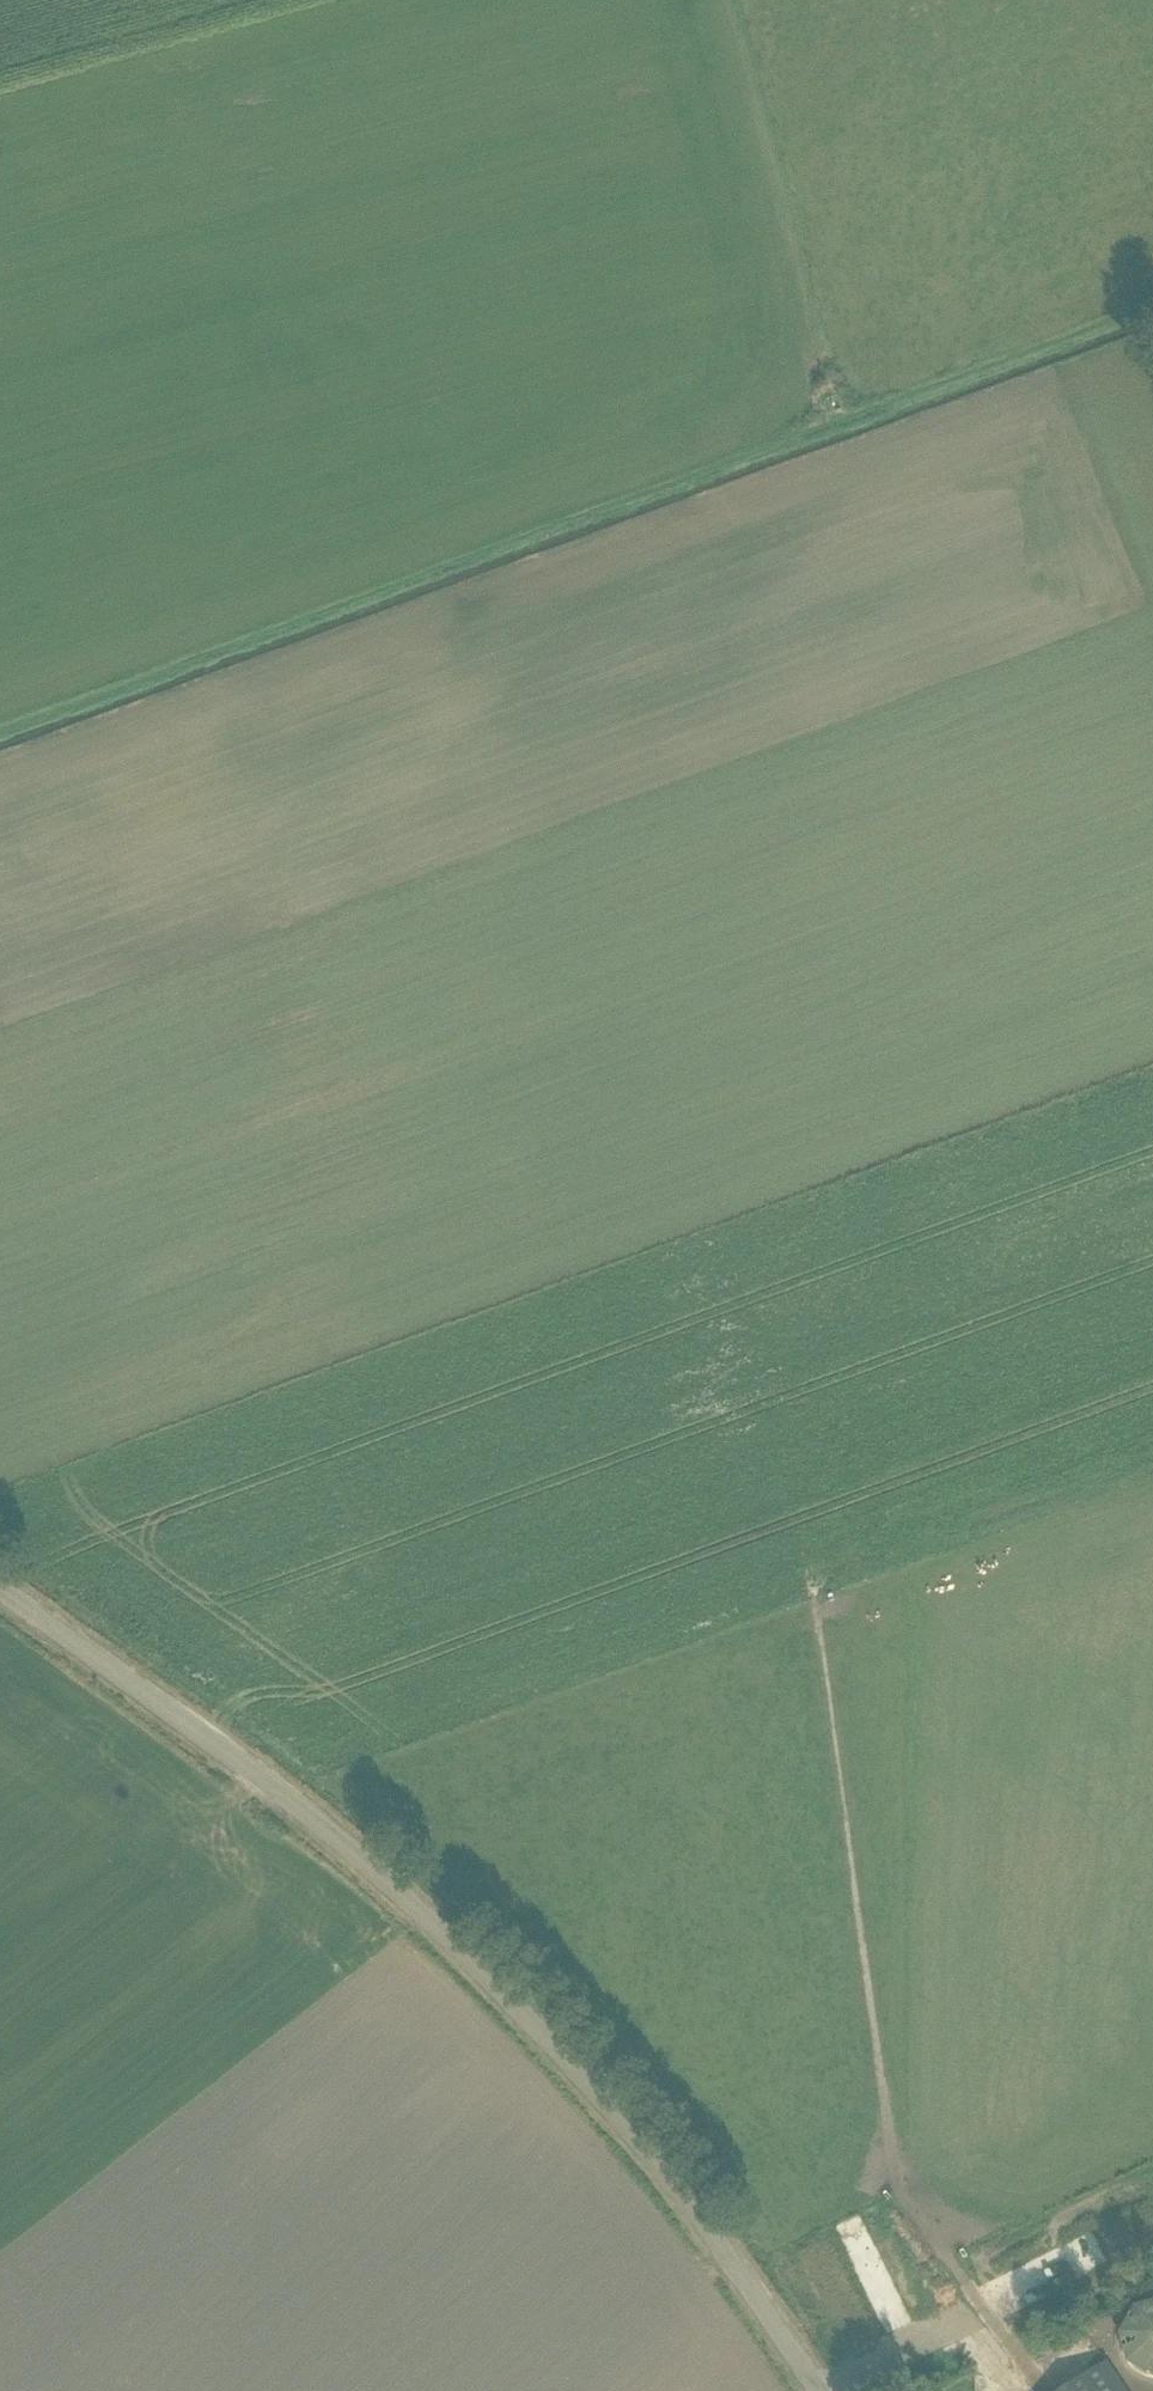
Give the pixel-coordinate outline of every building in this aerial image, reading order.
[(1124,2362),(1152,2381),(1152,2304),(1132,2310),(1117,2337),(1124,2362)] [(1106,2364),(1066,2390),(1123,2390),(1106,2364)]
